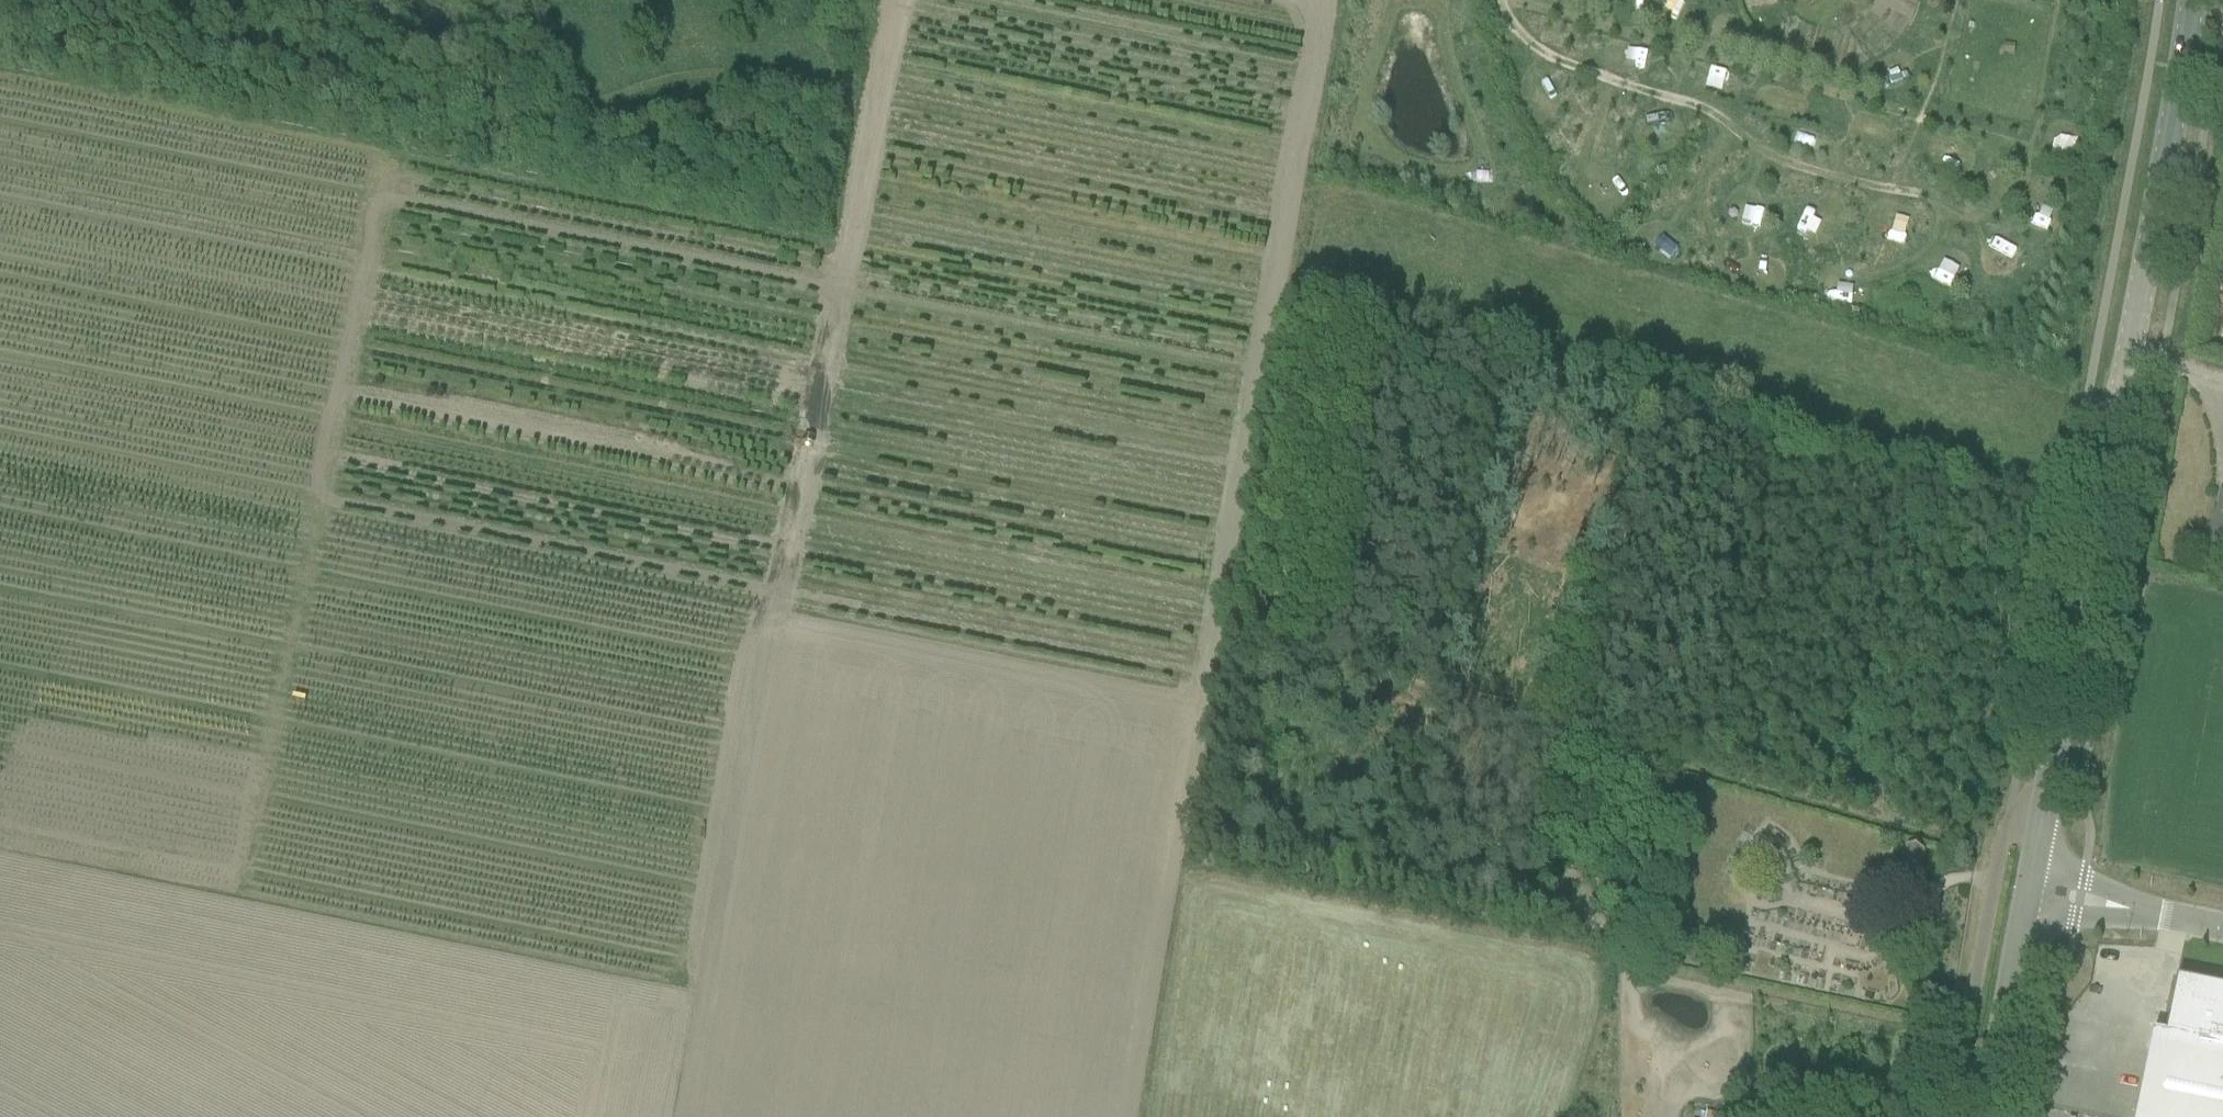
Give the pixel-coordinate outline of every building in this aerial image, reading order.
[(1909,236),(1915,215),(1896,210),(1891,231),(1909,236)] [(1916,877),(1923,852),(1906,847),(1899,872),(1916,877)] [(2135,1116),(2222,1116),(2222,1048),(2152,1034),(2135,1116)]
